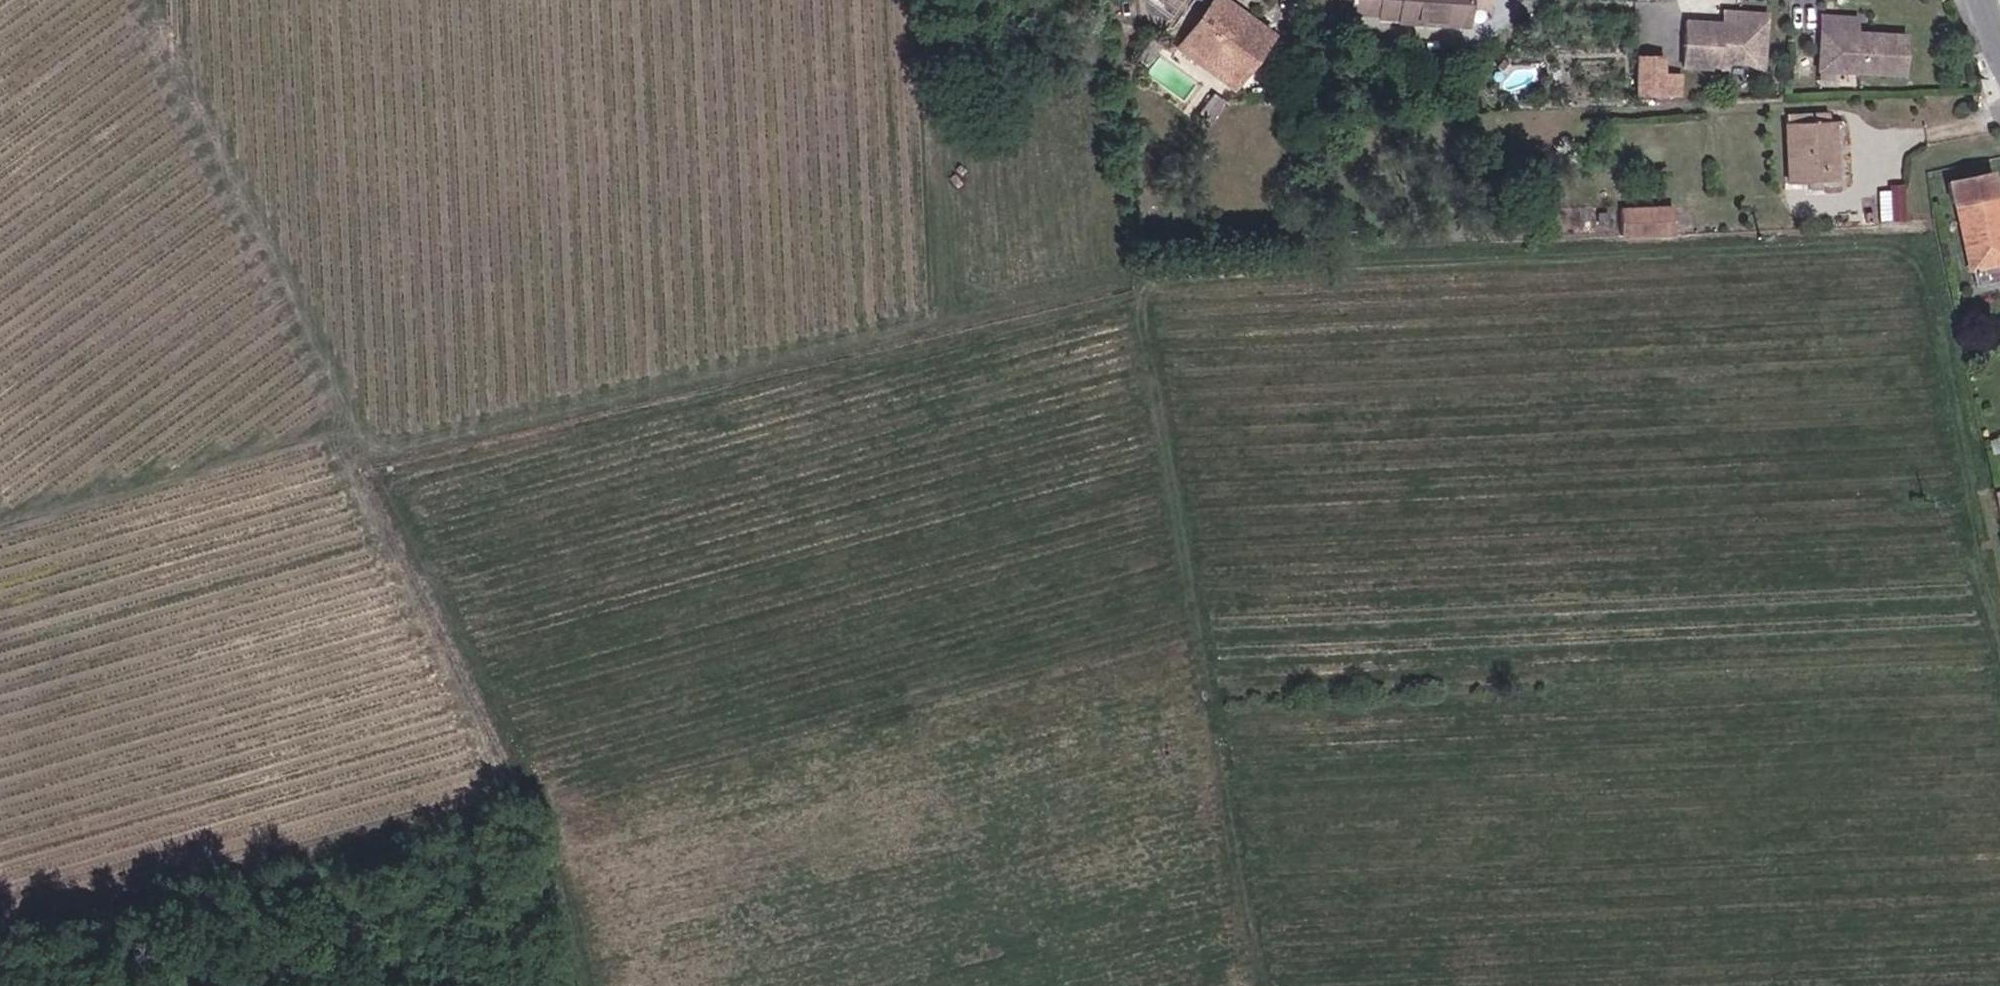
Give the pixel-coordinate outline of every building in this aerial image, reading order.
[(1459,24),(1461,2),(1481,2),(1481,0),(1337,0),(1337,4),(1352,5),(1352,10),(1396,12),(1396,20),(1459,24)] [(1693,10),(1688,59),(1723,63),(1724,56),(1747,58),(1765,46),(1768,21),(1773,21),(1774,6),(1738,2),(1736,15),(1731,14),(1693,10)] [(1188,52),(1244,90),(1279,40),(1224,3),(1188,52)] [(1860,10),(1823,7),(1822,25),(1830,26),(1828,49),(1829,52),(1909,52),(1910,31),(1859,28),(1860,10)] [(1747,58),(1724,56),(1723,63),(1768,68),(1773,21),(1768,21),(1765,46),(1747,58)] [(1830,26),(1822,25),(1819,67),(1837,68),(1829,52),(1828,49),(1830,26)] [(1909,52),(1829,52),(1837,68),(1907,73),(1909,52)] [(1667,56),(1640,56),(1639,97),(1667,97),(1667,74),(1667,56)] [(1684,75),(1667,74),(1667,97),(1684,97),(1684,75)] [(1805,171),(1857,171),(1855,127),(1840,126),(1839,109),(1802,110),(1805,171)] [(1805,188),(1857,186),(1857,171),(1805,171),(1805,188)] [(1996,174),(1955,180),(1959,197),(1964,196),(1985,296),(1999,293),(1999,193),(1996,174)] [(1883,222),(1900,222),(1899,198),(1883,199),(1883,222)] [(1637,238),(1686,237),(1684,204),(1635,205),(1637,238)]
